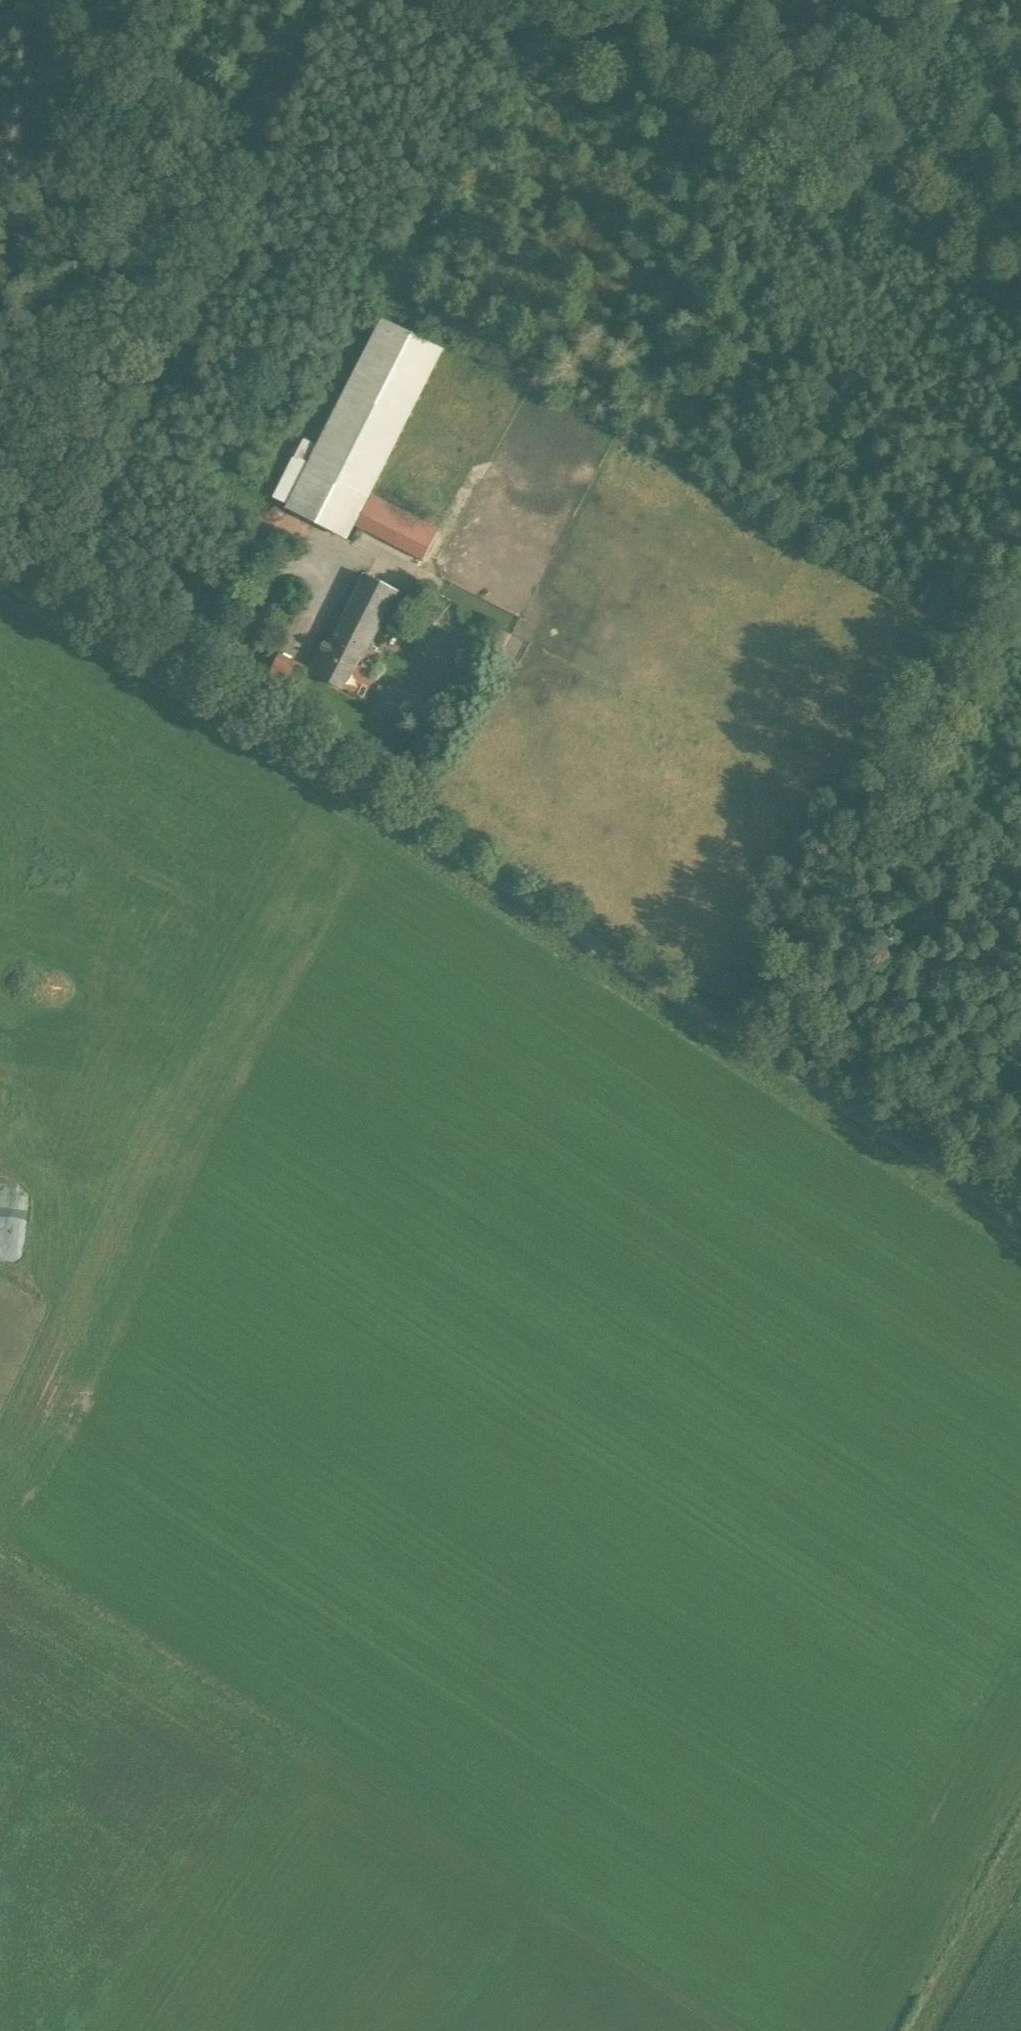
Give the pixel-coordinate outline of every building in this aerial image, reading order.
[(452,331),(380,296),(287,489),(425,555),(446,512),(380,481),(452,331)] [(404,571),(368,552),(317,647),(353,666),(404,571)] [(485,649),(501,654),(508,630),(491,625),(485,649)] [(290,693),(306,668),(281,652),(264,677),(290,693)]
